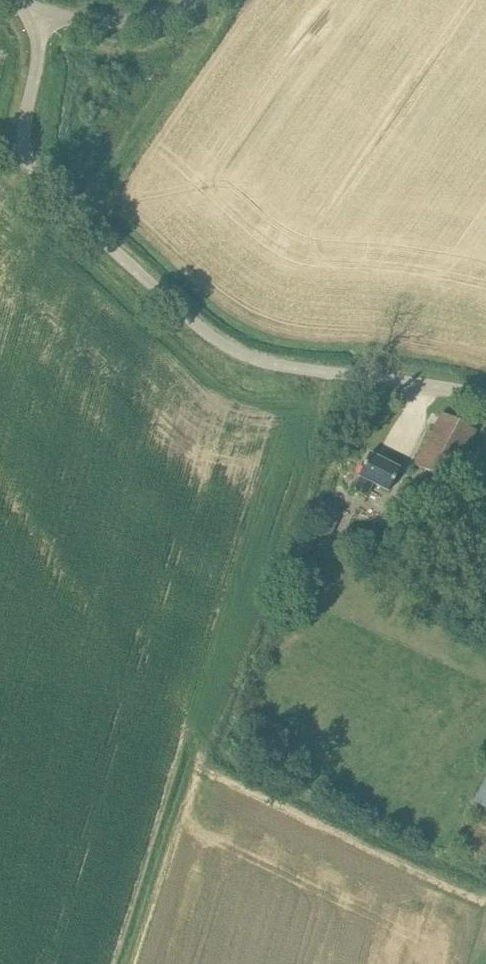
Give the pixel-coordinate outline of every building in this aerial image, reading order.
[(441,413),(413,465),(450,484),(477,431),(441,413)] [(388,492),(400,469),(370,453),(358,476),(361,477),(354,491),(369,498),(375,485),(388,492)] [(474,803),(485,810),(485,783),(474,803)]
